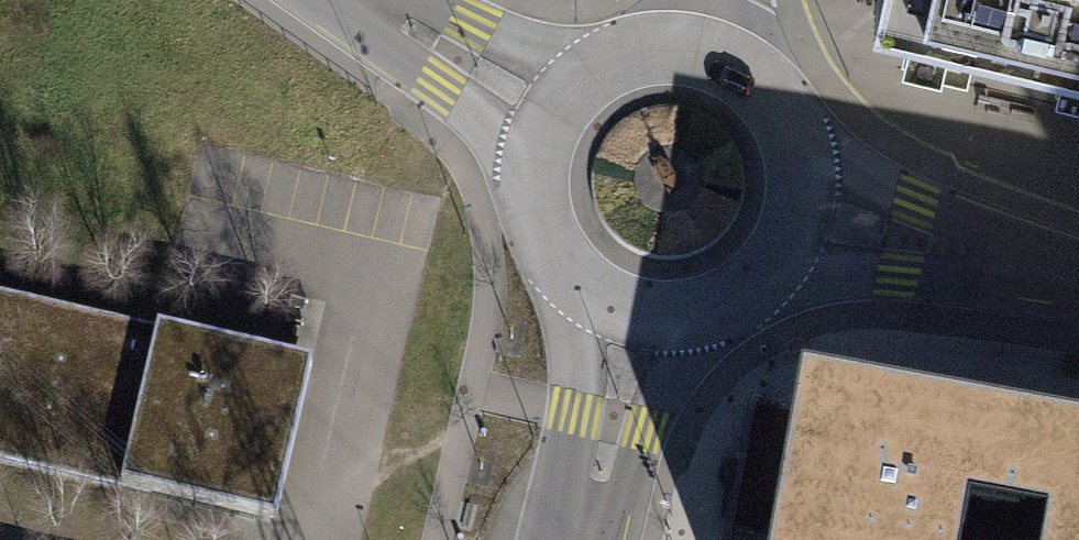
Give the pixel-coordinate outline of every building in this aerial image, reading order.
[(872,5),(1078,53),(1078,0),(873,0),(872,5)] [(276,527),(313,369),(283,363),(0,296),(0,462),(276,527)] [(802,420),(780,539),(1078,539),(1078,469),(1028,460),(802,420)]
